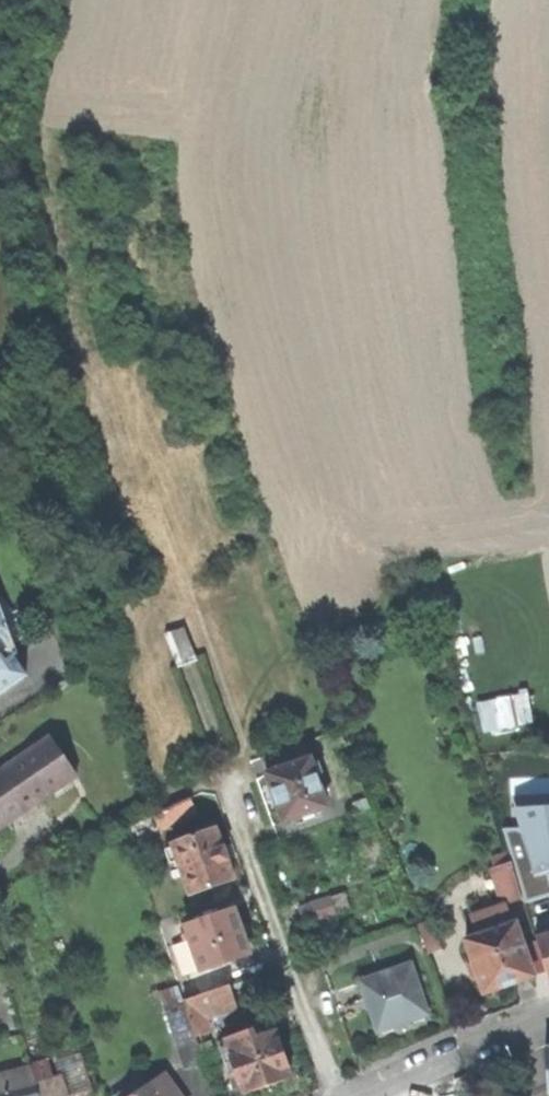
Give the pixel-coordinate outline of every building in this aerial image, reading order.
[(29,676),(16,657),(20,653),(0,598),(0,695),(29,676)] [(177,666),(195,660),(184,627),(165,635),(177,666)] [(492,735),(543,723),(535,690),(484,702),(492,735)] [(50,736),(0,770),(0,828),(47,796),(77,776),(50,736)] [(304,744),(260,759),(272,792),(283,823),(327,807),(304,744)] [(528,918),(548,912),(548,861),(544,863),(523,791),(493,801),(501,828),(511,825),(530,890),(520,893),(522,900),(528,918)] [(161,830),(198,812),(191,798),(154,814),(161,830)] [(164,837),(161,830),(154,814),(129,825),(137,849),(164,837)] [(189,896),(234,881),(227,862),(229,862),(227,855),(224,848),(222,849),(215,829),(171,845),(189,896)] [(504,905),(522,900),(520,893),(512,864),(493,869),(504,905)] [(331,898),(300,908),(305,924),(336,914),(331,898)] [(201,970),(248,954),(239,930),(232,910),(186,926),(188,933),(183,935),(185,942),(190,940),(201,970)] [(465,940),(484,991),(510,982),(533,975),(532,971),(543,968),(535,941),(523,945),(510,910),(483,919),(487,932),(465,940)] [(429,919),(416,924),(426,952),(439,946),(429,919)] [(535,941),(543,968),(548,982),(548,981),(548,934),(535,938),(535,941)] [(411,966),(362,982),(379,1030),(405,1021),(427,1013),(411,966)] [(178,986),(183,1000),(229,985),(224,970),(178,986)] [(207,1019),(238,1008),(229,985),(183,1001),(194,1038),(211,1033),(207,1019)] [(202,1063),(194,1038),(183,1001),(183,1000),(178,986),(160,992),(185,1069),(202,1063)] [(243,1034),(226,1040),(228,1047),(221,1049),(231,1080),(239,1078),(244,1095),(270,1086),(291,1078),(274,1030),(267,1032),(265,1025),(243,1032),(243,1034)] [(32,1066),(40,1095),(69,1095),(93,1088),(86,1062),(61,1066),(62,1072),(53,1074),(49,1058),(32,1063),(32,1066)] [(32,1066),(0,1074),(0,1095),(40,1095),(32,1066)] [(166,1077),(138,1095),(178,1095),(166,1077)]
